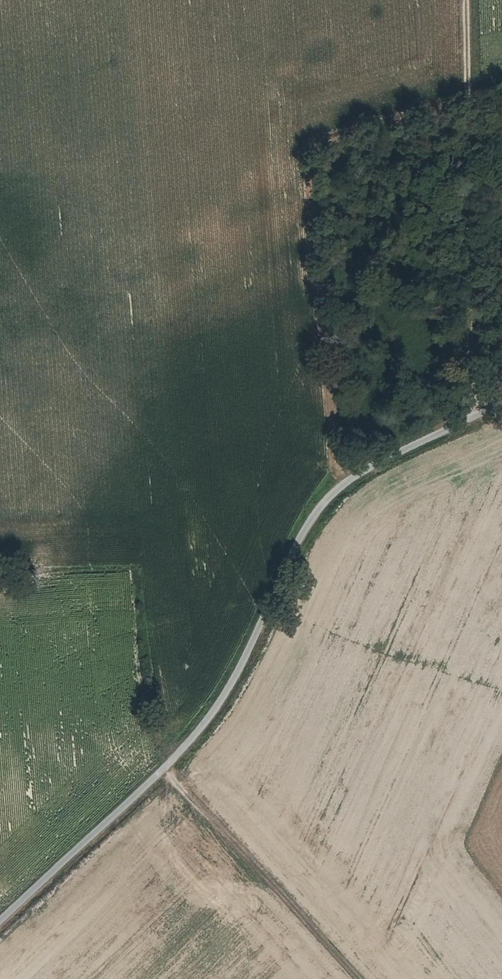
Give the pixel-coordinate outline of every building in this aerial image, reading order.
[(288,469),(290,476),(299,473),(297,466),(288,469)] [(286,512),(286,503),(275,503),(275,512),(286,512)] [(259,515),(268,514),(267,506),(257,507),(259,515)] [(273,517),(270,524),(279,529),(282,522),(273,517)] [(256,523),(257,532),(265,531),(265,522),(256,523)] [(247,541),(257,540),(256,531),(245,532),(247,541)] [(270,552),(270,544),(259,544),(259,553),(270,552)] [(243,557),(254,556),(253,548),(242,549),(243,557)] [(253,560),(253,569),(265,568),(264,559),(253,560)] [(228,611),(238,614),(240,606),(230,603),(228,611)] [(196,617),(197,609),(188,608),(188,616),(196,617)] [(194,642),(192,650),(203,653),(205,645),(194,642)]
